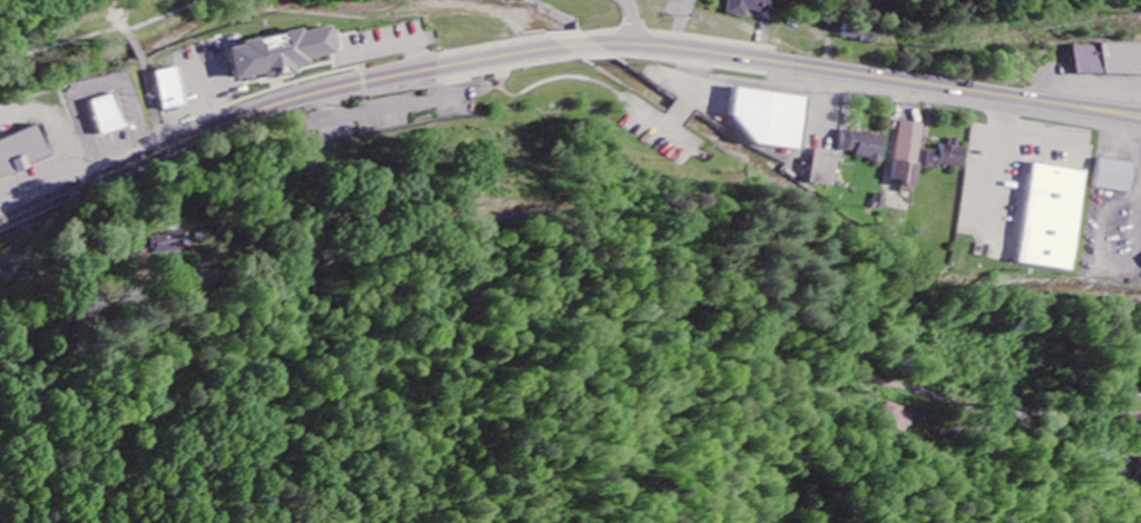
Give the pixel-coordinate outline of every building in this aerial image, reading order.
[(731,16),(750,18),(750,11),(780,15),(782,0),(733,0),(731,16)] [(882,29),(849,23),(846,39),(879,45),(882,29)] [(237,81),(265,75),(266,80),(297,74),(295,65),(337,57),(331,26),(241,44),(242,48),(230,50),(237,81)] [(1082,72),(1140,73),(1140,46),(1082,46),(1082,72)] [(187,107),(179,68),(155,74),(164,113),(187,107)] [(804,152),(811,98),(738,89),(733,128),(756,131),(754,146),(804,152)] [(103,138),(90,105),(115,96),(126,130),(103,138)] [(926,125),(902,122),(894,182),(917,186),(926,125)] [(56,159),(44,128),(0,144),(0,180),(56,159)] [(843,152),(858,153),(858,158),(872,159),(872,165),(885,165),(886,135),(844,133),(843,152)] [(939,170),(939,167),(966,168),(967,149),(960,149),(960,141),(951,140),(951,146),(943,146),(943,152),(922,151),(921,169),(939,170)] [(1095,150),(1093,186),(1128,188),(1131,154),(1095,150)] [(840,153),(817,151),(815,171),(837,173),(840,153)] [(1025,156),(1012,259),(1067,267),(1082,164),(1025,156)] [(183,248),(194,247),(193,233),(151,235),(152,247),(183,245),(183,248)]
